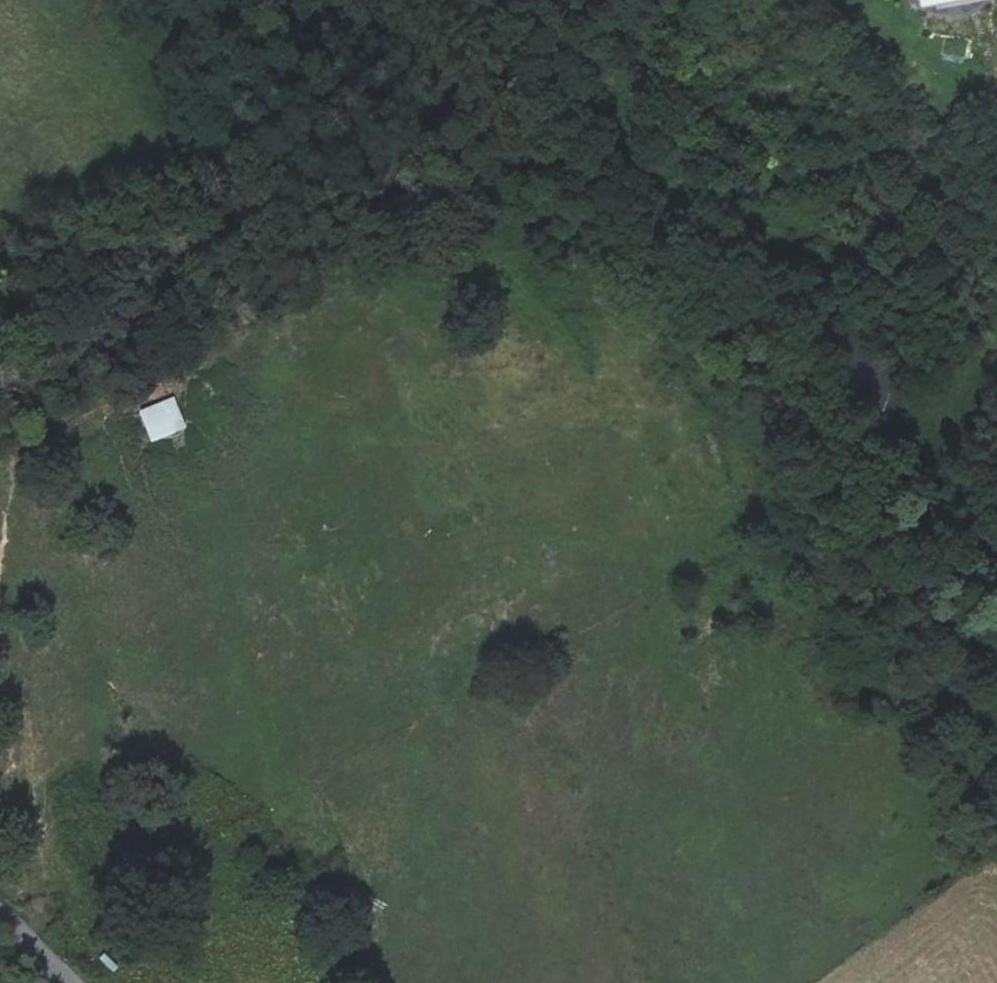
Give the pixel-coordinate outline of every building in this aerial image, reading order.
[(141,411),(153,439),(184,425),(173,397),(141,411)]
